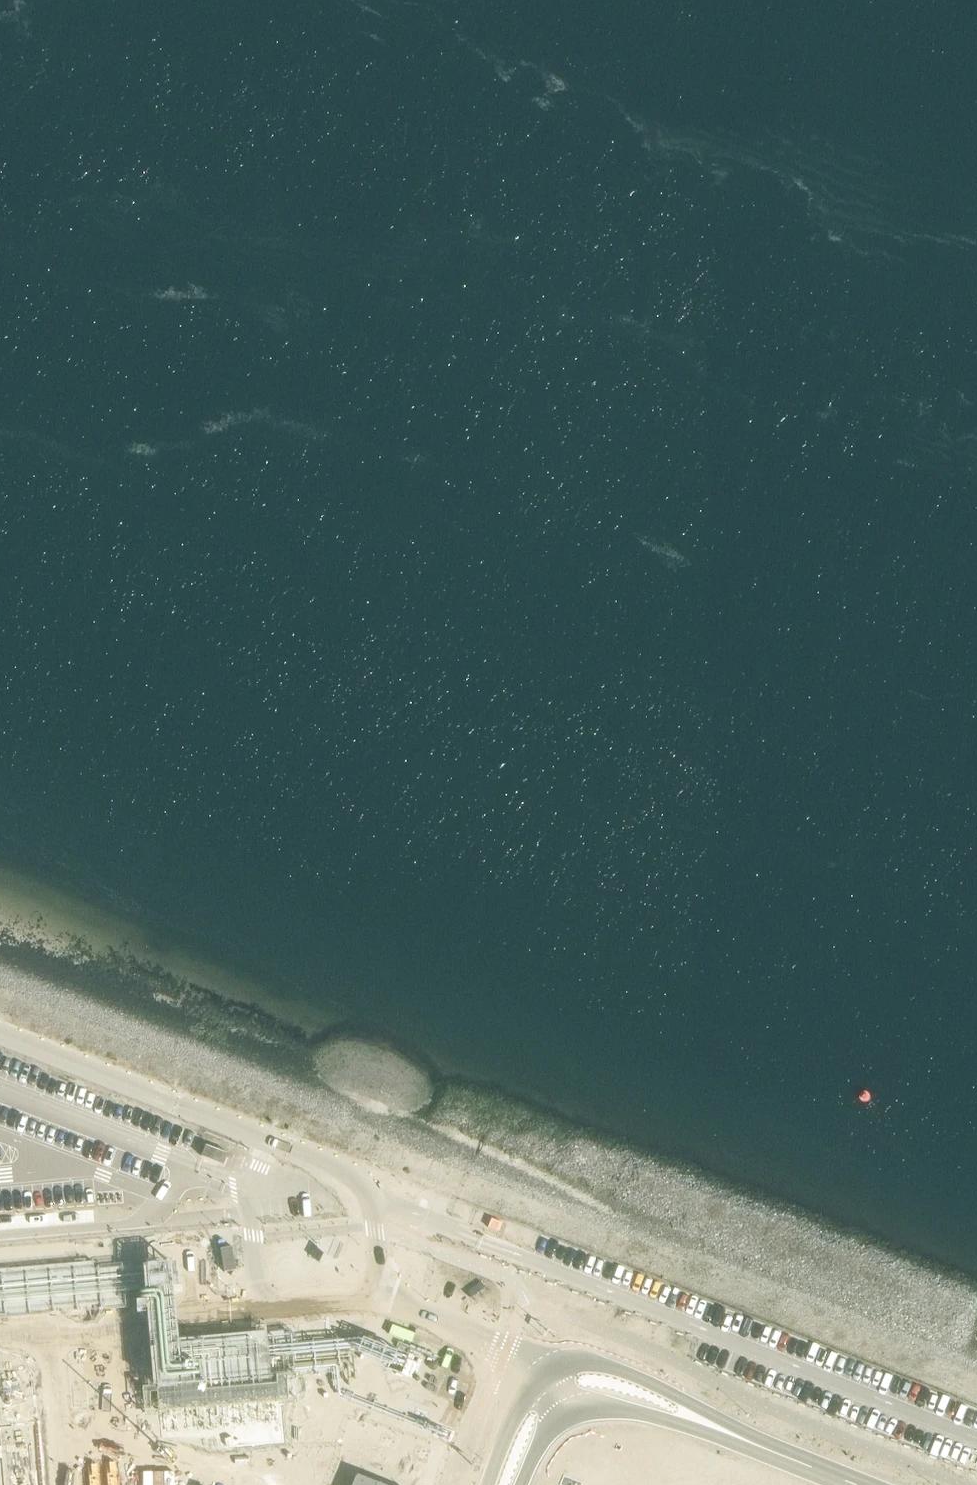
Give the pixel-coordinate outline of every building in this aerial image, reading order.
[(349,1484),(390,1484),(355,1471),(349,1484)]
